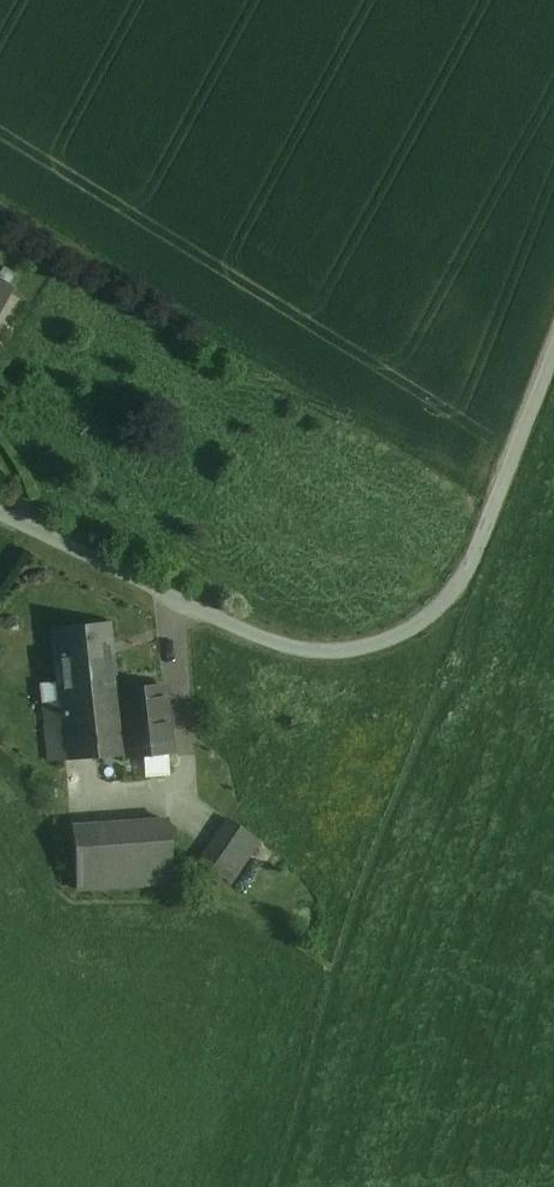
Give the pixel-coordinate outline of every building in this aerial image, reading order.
[(12,289),(0,281),(0,307),(12,289)] [(58,683),(60,701),(117,697),(117,692),(108,622),(52,628),(58,683)] [(42,684),(44,703),(60,701),(58,683),(42,684)] [(164,686),(117,692),(117,697),(124,755),(171,751),(164,686)] [(117,697),(60,701),(66,759),(124,755),(117,697)] [(60,701),(44,703),(50,761),(66,759),(60,701)] [(168,819),(148,821),(152,883),(173,881),(168,819)] [(230,819),(221,831),(220,830),(216,836),(217,837),(200,861),(230,882),(260,840),(230,819)] [(148,821),(92,825),(96,887),(152,883),(148,821)] [(92,825),(72,827),(76,888),(96,887),(92,825)]
